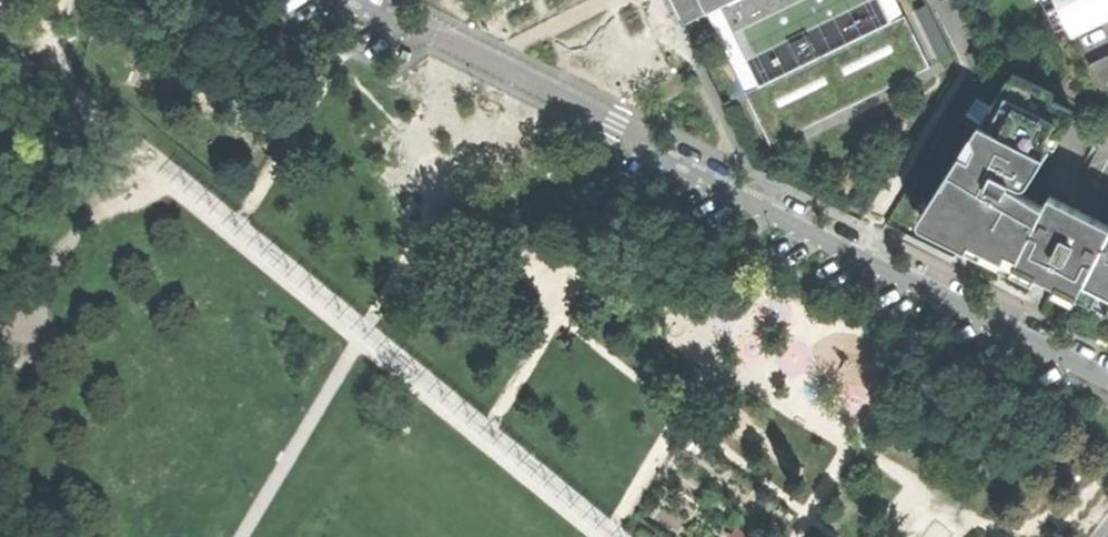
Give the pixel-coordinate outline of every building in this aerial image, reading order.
[(931,64),(906,12),(891,19),(882,0),(673,0),(675,3),(684,22),(721,4),(760,83),(746,91),(771,143),(842,108),(832,86),(849,78),(860,99),(931,64)] [(1070,23),(1059,0),(1045,0),(1059,28),(1070,23)] [(1107,16),(1107,0),(1059,0),(1070,23),(1074,33),(1107,16)] [(1056,91),(1014,71),(920,218),(977,245),(1017,265),(1067,290),(1079,296),(1107,237),(1107,224),(1050,195),(1047,204),(1008,184),(1012,180),(1019,183),(1027,184),(1047,153),(1054,154),(1076,110),(1053,99),(1056,91)] [(842,108),(860,99),(849,78),(832,86),(842,108)] [(1079,296),(1107,310),(1107,237),(1079,296)]
